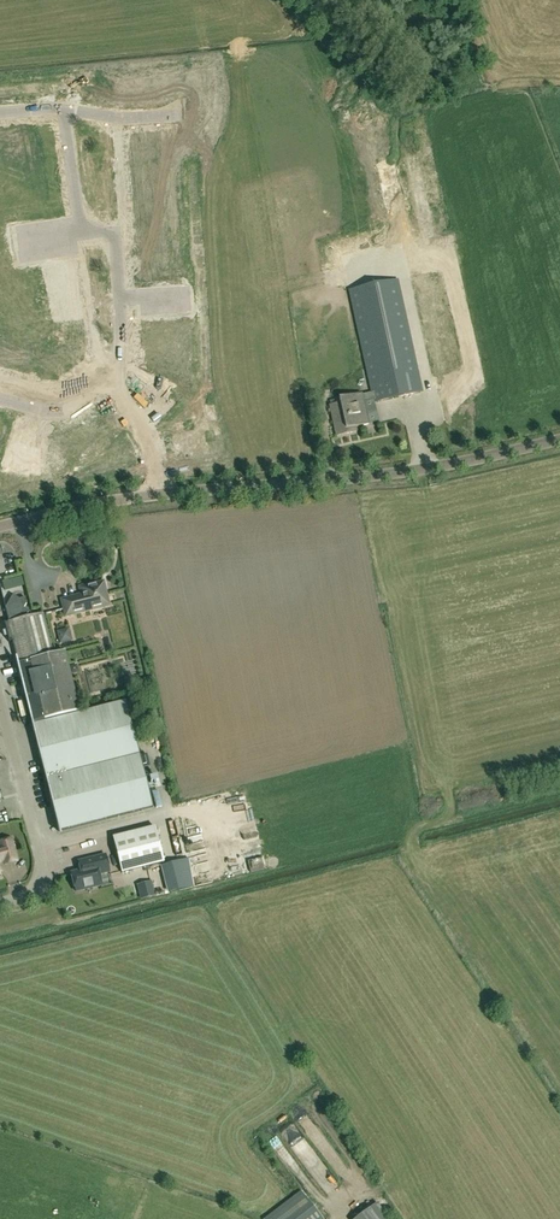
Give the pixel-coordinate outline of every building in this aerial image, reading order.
[(136,144),(128,144),(129,161),(149,160),(149,151),(167,150),(166,130),(136,132),(136,144)] [(376,252),(357,257),(359,266),(378,261),(376,252)] [(349,290),(372,393),(373,399),(374,402),(423,391),(398,279),(349,290)] [(78,288),(54,292),(56,305),(80,301),(78,288)] [(80,301),(56,305),(58,319),(83,315),(80,301)] [(364,401),(373,399),(372,393),(363,395),(363,394),(339,398),(340,402),(329,405),(336,436),(357,431),(356,426),(369,424),(364,401)] [(65,616),(109,606),(103,583),(91,586),(91,585),(79,588),(80,591),(81,591),(82,595),(61,600),(65,616)] [(152,809),(126,702),(144,697),(130,637),(64,652),(53,655),(43,613),(30,616),(29,614),(27,613),(28,611),(23,608),(26,603),(25,598),(17,600),(12,597),(13,595),(5,608),(9,622),(8,622),(8,623),(4,624),(9,643),(12,642),(18,664),(16,665),(30,721),(41,765),(45,793),(48,792),(48,793),(58,832),(152,809)] [(155,827),(113,838),(122,873),(164,863),(155,827)] [(14,855),(10,840),(0,842),(0,867),(8,865),(8,866),(15,864),(15,863),(16,863),(14,855)] [(110,871),(106,855),(89,859),(79,862),(78,862),(79,863),(81,871),(71,874),(76,891),(101,885),(99,874),(110,871)] [(187,860),(162,865),(168,893),(193,887),(187,860)] [(152,881),(137,885),(140,899),(155,895),(152,881)] [(287,1162),(295,1159),(293,1151),(284,1154),(287,1162)] [(323,1218),(302,1191),(266,1218),(323,1218)] [(355,1218),(389,1218),(376,1203),(355,1218)]
